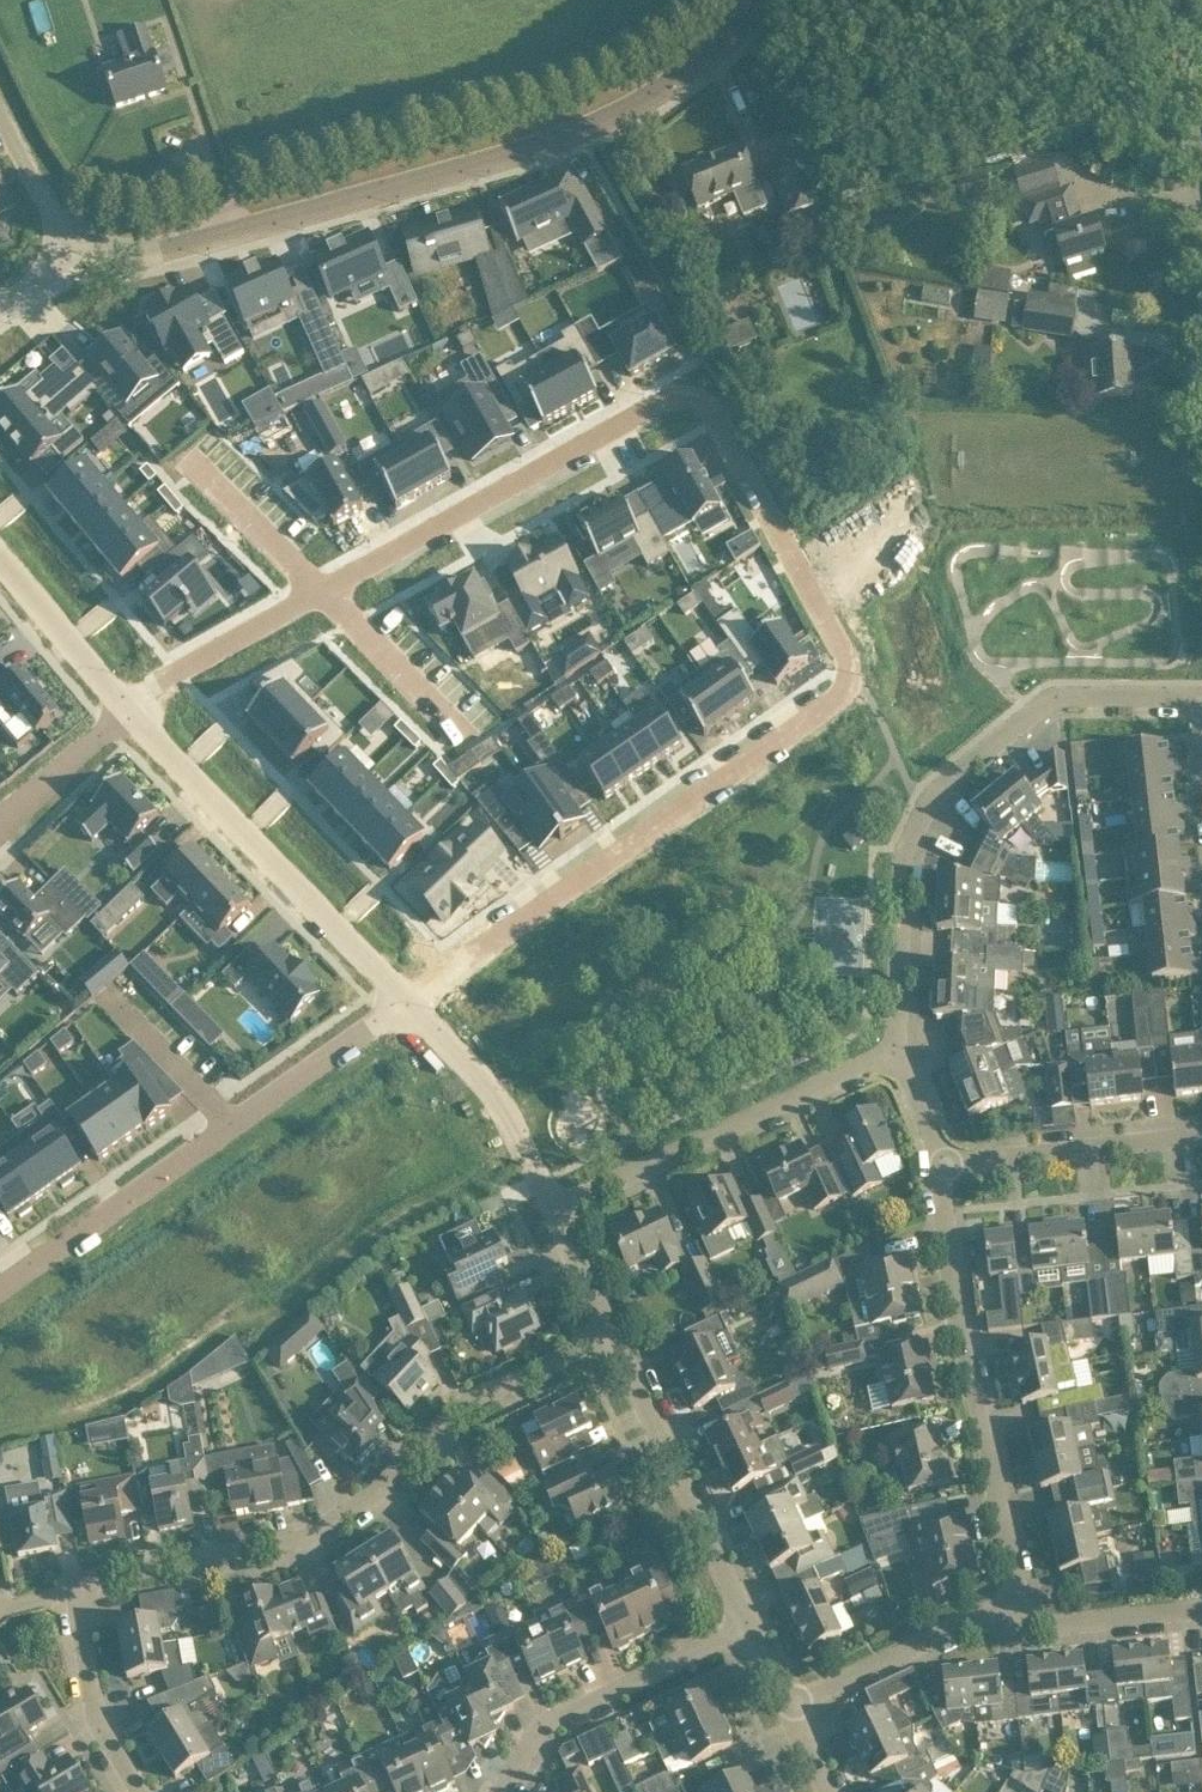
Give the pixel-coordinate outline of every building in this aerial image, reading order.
[(106,71),(118,107),(168,91),(147,27),(127,33),(136,61),(106,71)] [(759,184),(752,168),(743,146),(683,171),(684,175),(691,190),(698,209),(736,194),(745,216),(767,207),(757,185),(759,184)] [(1032,146),(1009,153),(1012,161),(1013,165),(1014,168),(1025,203),(1031,224),(1040,221),(1045,236),(1056,233),(1066,265),(1071,281),(1096,273),(1091,257),(1105,252),(1095,221),(1082,225),(1071,189),(1061,192),(1052,163),(1049,153),(1035,157),(1035,155),(1032,146)] [(774,176),(797,239),(828,227),(804,166),(774,176)] [(676,178),(654,187),(672,232),(694,223),(683,194),(691,190),(684,175),(676,178)] [(15,207),(0,177),(0,215),(15,207)] [(987,177),(959,183),(963,199),(970,197),(970,200),(984,197),(983,193),(990,192),(987,177)] [(554,182),(500,206),(518,245),(570,221),(581,243),(598,275),(622,262),(606,230),(580,183),(558,192),(556,187),(554,182)] [(472,213),(437,229),(459,277),(494,261),(490,253),(472,213)] [(330,255),(315,262),(332,299),(376,279),(383,294),(390,291),(404,322),(423,313),(400,263),(384,270),(369,237),(345,248),(343,243),(328,250),(330,255)] [(809,245),(795,251),(800,263),(814,258),(809,245)] [(519,276),(505,246),(490,253),(494,261),(504,283),(519,276)] [(637,260),(625,267),(634,284),(647,277),(637,260)] [(276,263),(228,284),(246,324),(281,308),(289,325),(300,320),(326,379),(348,369),(302,268),(283,277),(276,263)] [(1015,299),(1012,329),(1023,330),(1023,331),(1071,337),(1078,289),(1050,285),(1048,304),(1015,299)] [(151,313),(146,316),(166,351),(171,348),(177,358),(200,345),(203,351),(206,350),(215,345),(226,365),(244,354),(224,318),(223,317),(208,325),(196,303),(189,292),(177,299),(175,296),(150,310),(151,313)] [(981,293),(976,321),(1005,325),(1009,297),(981,293)] [(514,311),(503,316),(511,329),(521,323),(514,311)] [(592,320),(576,328),(599,368),(619,357),(631,377),(674,353),(656,321),(620,341),(615,332),(602,339),(600,334),(592,320)] [(566,343),(540,357),(571,411),(598,396),(586,375),(599,368),(576,328),(562,336),(566,343)] [(471,333),(457,341),(464,353),(478,346),(471,333)] [(99,371),(87,377),(99,392),(121,418),(130,430),(143,419),(130,403),(154,384),(167,399),(181,387),(156,359),(145,368),(120,338),(91,361),(99,371)] [(1100,398),(1110,398),(1133,396),(1130,348),(1097,350),(1097,351),(1087,352),(1090,398),(1100,398)] [(478,397),(448,414),(457,431),(455,433),(463,446),(465,445),(475,462),(512,441),(497,415),(510,408),(482,357),(461,368),(478,397)] [(511,365),(497,373),(519,412),(532,406),(543,426),(571,411),(540,357),(515,371),(511,365)] [(363,362),(348,369),(354,382),(368,375),(363,362)] [(0,406),(0,428),(11,441),(87,377),(78,366),(65,377),(56,367),(41,379),(44,382),(25,397),(19,390),(0,406)] [(378,374),(362,381),(371,397),(386,389),(378,374)] [(87,377),(11,441),(32,467),(52,450),(62,461),(84,442),(74,429),(61,440),(46,422),(64,406),(72,415),(99,392),(87,377)] [(296,389),(274,399),(283,415),(305,405),(296,389)] [(269,391),(257,398),(270,421),(283,415),(274,399),(269,391)] [(191,402),(135,433),(151,461),(207,430),(191,402)] [(113,411),(103,419),(109,426),(118,418),(113,411)] [(121,418),(113,425),(122,436),(130,430),(121,418)] [(330,419),(316,427),(332,456),(347,448),(330,419)] [(437,423),(398,445),(424,493),(439,485),(452,478),(441,459),(454,452),(437,423)] [(398,445),(358,467),(374,497),(387,490),(397,508),(424,493),(398,445)] [(644,502),(642,503),(649,515),(664,542),(666,541),(665,541),(678,534),(693,526),(695,525),(721,510),(723,509),(693,457),(691,458),(692,459),(666,473),(665,472),(664,473),(667,479),(671,487),(644,502)] [(335,460),(306,477),(332,523),(361,506),(335,460)] [(86,465),(51,495),(69,516),(104,487),(86,465)] [(148,466),(141,473),(150,484),(158,478),(148,466)] [(104,487),(69,516),(86,537),(122,508),(104,487)] [(166,488),(158,494),(168,505),(175,498),(166,488)] [(175,498),(168,505),(177,516),(184,509),(175,498)] [(580,526),(577,528),(584,541),(588,539),(598,558),(599,560),(600,559),(601,559),(600,558),(633,540),(648,568),(671,555),(664,542),(649,515),(647,515),(648,516),(634,523),(620,498),(618,499),(579,521),(578,521),(580,526)] [(122,508),(86,537),(104,558),(139,529),(122,508)] [(139,529),(104,558),(122,580),(138,567),(147,578),(155,571),(178,552),(151,519),(139,529)] [(753,534),(727,549),(736,565),(761,549),(753,534)] [(166,584),(144,602),(165,628),(187,610),(189,612),(192,609),(190,607),(211,589),(209,586),(194,568),(209,556),(194,538),(178,552),(155,571),(166,584)] [(518,587),(505,595),(509,603),(528,637),(530,636),(529,634),(547,623),(549,622),(536,599),(556,588),(569,612),(570,611),(590,600),(557,540),(530,555),(529,554),(513,563),(514,564),(507,568),(518,587)] [(598,558),(584,566),(601,595),(616,587),(600,559),(599,560),(598,558)] [(442,601),(429,609),(442,633),(452,627),(453,629),(457,627),(463,639),(475,659),(476,658),(475,656),(508,638),(517,654),(533,645),(528,637),(509,603),(499,609),(496,611),(492,603),(493,603),(485,589),(481,591),(480,589),(475,580),(459,589),(458,588),(441,598),(442,601)] [(708,584),(695,594),(699,599),(702,604),(718,625),(735,613),(731,607),(721,614),(707,594),(712,590),(708,584)] [(699,599),(695,594),(679,605),(687,615),(702,604),(699,599)] [(735,613),(718,625),(730,643),(752,674),(764,666),(778,685),(809,663),(781,624),(758,641),(737,612),(735,613)] [(164,639),(168,648),(193,636),(189,627),(164,639)] [(645,630),(637,635),(645,647),(653,642),(645,630)] [(588,633),(551,658),(564,679),(602,654),(588,633)] [(703,672),(699,674),(731,719),(734,716),(756,701),(744,684),(754,677),(752,674),(730,643),(717,652),(722,658),(703,672)] [(266,702),(249,719),(257,728),(253,731),(268,746),(313,703),(296,686),(307,676),(294,662),(251,687),(266,702)] [(607,664),(599,669),(607,681),(615,675),(607,664)] [(2,711),(13,724),(23,716),(37,733),(60,715),(21,669),(10,678),(0,666),(0,713),(2,711)] [(599,669),(590,675),(598,686),(607,681),(599,669)] [(672,684),(659,693),(684,727),(693,720),(705,737),(731,719),(699,674),(676,690),(672,684)] [(569,689),(561,695),(568,706),(577,700),(569,689)] [(561,695),(552,701),(560,712),(568,706),(561,695)] [(313,703),(268,746),(283,762),(286,758),(295,767),(312,750),(322,761),(346,738),(313,703)] [(395,716),(382,703),(369,716),(381,729),(395,716)] [(657,710),(637,724),(663,761),(683,747),(657,710)] [(530,716),(519,723),(532,743),(528,746),(550,776),(530,791),(560,834),(563,837),(584,822),(565,795),(579,786),(530,716)] [(402,723),(395,730),(405,740),(412,733),(402,723)] [(637,724),(618,738),(644,774),(663,761),(637,724)] [(412,733),(405,740),(416,750),(423,743),(412,733)] [(618,738),(599,751),(625,787),(644,774),(618,738)] [(1127,748),(1129,770),(1177,765),(1176,756),(1169,757),(1168,744),(1127,748)] [(599,751),(580,765),(605,801),(625,787),(599,751)] [(473,753),(449,770),(451,773),(460,782),(482,767),(473,753)] [(1016,776),(994,793),(1035,843),(1058,844),(1036,817),(1044,810),(1035,800),(1049,793),(1069,792),(1065,756),(1046,758),(1049,780),(1033,786),(1032,787),(1035,791),(1031,795),(1016,776)] [(346,758),(313,790),(333,810),(366,778),(346,758)] [(441,762),(434,768),(444,779),(451,773),(449,770),(441,762)] [(1129,770),(1132,791),(1172,787),(1172,784),(1179,783),(1177,765),(1129,770)] [(1073,768),(1075,777),(1086,776),(1085,767),(1073,768)] [(451,773),(444,779),(453,790),(461,783),(460,782),(451,773)] [(1088,793),(1086,776),(1075,777),(1077,794),(1088,793)] [(78,826),(93,842),(111,825),(134,849),(122,861),(134,874),(158,850),(146,837),(145,839),(140,834),(159,816),(122,778),(93,806),(96,809),(78,826)] [(366,778),(333,810),(352,830),(385,798),(366,778)] [(494,783),(473,798),(506,838),(522,826),(539,849),(560,834),(530,791),(527,787),(507,801),(494,783)] [(1132,791),(1134,812),(1175,808),(1172,787),(1132,791)] [(989,830),(978,854),(1015,873),(1015,872),(1021,876),(1020,858),(1012,857),(1008,851),(1012,847),(1013,842),(1010,838),(1023,828),(994,793),(973,811),(989,830)] [(385,798),(352,830),(370,849),(404,817),(385,798)] [(1134,812),(1137,833),(1184,828),(1182,808),(1175,808),(1134,812)] [(404,817),(370,849),(390,870),(423,838),(404,817)] [(1079,820),(1081,840),(1093,839),(1092,830),(1100,829),(1099,818),(1079,820)] [(1124,853),(1125,856),(1179,850),(1178,835),(1185,835),(1184,828),(1137,833),(1139,851),(1124,853)] [(437,883),(422,897),(443,922),(467,899),(470,902),(487,886),(477,876),(501,852),(479,829),(430,875),(437,883)] [(866,844),(856,833),(843,842),(853,855),(866,844)] [(1081,840),(1083,861),(1096,859),(1093,839),(1081,840)] [(197,848),(152,892),(168,908),(181,894),(194,907),(225,877),(197,848)] [(1125,856),(1127,877),(1191,870),(1190,864),(1181,865),(1179,850),(1125,856)] [(941,877),(939,904),(998,907),(998,906),(1001,907),(1002,880),(1011,881),(1015,873),(978,854),(966,878),(941,877)] [(1083,861),(1086,882),(1098,880),(1096,859),(1083,861)] [(1127,877),(1129,898),(1184,892),(1183,882),(1192,881),(1191,870),(1127,877)] [(225,877),(194,907),(213,927),(204,935),(220,952),(235,938),(226,929),(251,905),(225,877)] [(1086,882),(1088,903),(1101,901),(1098,880),(1086,882)] [(0,896),(0,914),(26,941),(49,919),(67,937),(85,920),(76,910),(52,885),(35,902),(18,884),(8,894),(6,891),(0,896)] [(133,888),(109,911),(120,923),(144,900),(133,888)] [(1145,904),(1146,917),(1194,912),(1194,910),(1186,911),(1184,892),(1129,898),(1130,906),(1145,904)] [(91,897),(76,910),(85,920),(89,923),(103,910),(91,897)] [(1088,903),(1091,924),(1103,922),(1101,901),(1088,903)] [(969,933),(969,949),(1016,951),(1017,928),(998,927),(998,907),(939,904),(938,932),(969,933)] [(1071,923),(1080,923),(1081,911),(1068,910),(1068,919),(1071,923)] [(1146,917),(1148,938),(1196,933),(1194,912),(1146,917)] [(1106,947),(1103,922),(1091,924),(1094,949),(1106,947)] [(1148,938),(1151,959),(1191,955),(1190,938),(1197,937),(1196,933),(1148,938)] [(1,978),(18,996),(40,975),(7,941),(0,947),(0,979),(1,978)] [(249,952),(224,976),(236,990),(249,978),(292,1022),(320,995),(317,990),(318,989),(293,962),(291,964),(277,949),(261,964),(249,952)] [(936,990),(980,992),(996,993),(997,974),(1024,975),(1024,966),(1035,967),(1036,954),(1025,953),(1025,951),(1016,951),(969,949),(968,964),(937,963),(936,990)] [(117,954),(99,968),(112,984),(129,969),(117,954)] [(1192,962),(1191,955),(1151,959),(1153,981),(1201,976),(1199,962),(1192,962)] [(1102,974),(1101,968),(1113,967),(1112,960),(1088,962),(1090,975),(1102,974)] [(145,982),(172,1009),(185,996),(158,969),(145,982)] [(957,1047),(990,1034),(1001,1030),(1002,1030),(993,1007),(979,1006),(980,992),(936,990),(935,1018),(964,1019),(964,1026),(957,1029),(963,1044),(957,1047)] [(1164,991),(1148,993),(1150,1010),(1155,1050),(1171,1048),(1166,1008),(1164,991)] [(1148,993),(1132,995),(1134,1012),(1138,1041),(1138,1043),(1139,1052),(1155,1050),(1150,1010),(1148,993)] [(1061,994),(1045,996),(1046,1016),(1063,1014),(1061,994)] [(198,1007),(183,1021),(197,1035),(211,1021),(198,1007)] [(951,1067),(960,1092),(1001,1077),(1017,1070),(1016,1068),(1033,1067),(1019,1031),(1002,1031),(1002,1030),(1001,1030),(990,1034),(957,1047),(957,1048),(968,1044),(974,1058),(951,1067)] [(66,1031),(51,1043),(61,1055),(76,1043),(66,1031)] [(1070,1066),(1072,1085),(1088,1083),(1091,1106),(1118,1103),(1113,1059),(1111,1046),(1111,1045),(1084,1048),(1082,1032),(1066,1034),(1068,1053),(1070,1066)] [(119,1085),(117,1086),(147,1129),(150,1128),(159,1121),(170,1113),(167,1108),(151,1086),(165,1076),(135,1044),(120,1054),(124,1060),(134,1074),(119,1085)] [(1201,1094),(1201,1082),(1199,1051),(1171,1054),(1176,1097),(1201,1094)] [(39,1053),(24,1065),(34,1077),(49,1065),(39,1053)] [(1061,1054),(1056,1060),(1057,1067),(1070,1066),(1068,1053),(1061,1054)] [(1118,1103),(1145,1100),(1140,1056),(1113,1059),(1118,1103)] [(1075,1108),(1073,1091),(1072,1085),(1070,1066),(1057,1067),(1036,1069),(1037,1077),(1049,1076),(1053,1111),(1075,1108)] [(1027,1096),(1017,1070),(1001,1077),(960,1092),(970,1118),(1027,1096)] [(96,1101),(93,1103),(123,1145),(125,1143),(146,1129),(146,1130),(147,1129),(117,1086),(116,1087),(96,1101)] [(22,1134),(49,1174),(73,1157),(59,1137),(69,1130),(49,1102),(35,1112),(41,1121),(22,1134)] [(93,1103),(70,1120),(100,1161),(123,1145),(93,1103)] [(874,1165),(882,1161),(879,1155),(895,1148),(877,1110),(840,1128),(852,1152),(837,1160),(854,1197),(882,1184),(874,1165)] [(902,1123),(893,1127),(899,1139),(908,1135),(902,1123)] [(0,1150),(0,1153),(26,1190),(49,1174),(22,1134),(0,1150)] [(761,1165),(771,1187),(778,1202),(805,1189),(816,1211),(844,1197),(840,1188),(830,1167),(828,1168),(830,1172),(817,1178),(802,1146),(801,1146),(802,1149),(783,1159),(778,1157),(761,1165)] [(0,1153),(0,1203),(2,1207),(26,1190),(0,1153)] [(704,1241),(713,1262),(737,1251),(728,1231),(749,1221),(759,1243),(766,1240),(769,1245),(779,1241),(776,1235),(777,1235),(760,1200),(745,1208),(731,1179),(690,1198),(700,1220),(709,1238),(704,1241)] [(1143,1212),(1148,1262),(1176,1258),(1178,1279),(1194,1277),(1189,1231),(1174,1232),(1172,1216),(1156,1217),(1155,1210),(1143,1212)] [(1121,1265),(1148,1262),(1143,1212),(1131,1213),(1132,1220),(1116,1222),(1121,1265)] [(614,1276),(629,1268),(630,1270),(660,1256),(667,1271),(683,1264),(675,1248),(676,1248),(670,1234),(660,1213),(613,1235),(621,1253),(606,1260),(614,1276)] [(1056,1221),(1062,1271),(1090,1268),(1085,1225),(1069,1227),(1069,1220),(1056,1221)] [(1016,1255),(1021,1297),(1040,1294),(1038,1274),(1062,1271),(1056,1221),(1044,1223),(1045,1230),(1029,1232),(1032,1253),(1016,1255)] [(454,1251),(447,1254),(453,1267),(451,1284),(450,1284),(459,1304),(496,1286),(490,1273),(498,1269),(494,1261),(505,1255),(502,1249),(504,1248),(498,1234),(496,1236),(494,1232),(483,1237),(476,1223),(448,1236),(454,1251)] [(1023,1314),(1021,1297),(1016,1255),(1013,1226),(1000,1228),(1001,1235),(985,1237),(990,1278),(1001,1277),(1006,1313),(987,1316),(989,1333),(1025,1329),(1023,1314)] [(1194,1277),(1201,1276),(1201,1229),(1189,1231),(1194,1277)] [(782,1287),(781,1288),(788,1311),(843,1285),(846,1284),(857,1279),(868,1327),(856,1330),(857,1337),(845,1339),(847,1347),(878,1340),(891,1337),(888,1323),(897,1321),(921,1316),(913,1281),(917,1280),(913,1259),(871,1268),(868,1252),(867,1248),(845,1258),(833,1263),(782,1287)] [(708,1322),(721,1316),(728,1313),(704,1261),(684,1271),(708,1322)] [(1107,1277),(1111,1319),(1132,1316),(1127,1274),(1107,1277)] [(1107,1277),(1087,1279),(1092,1321),(1111,1319),(1107,1277)] [(1195,1283),(1181,1285),(1183,1302),(1197,1301),(1196,1288),(1195,1283)] [(374,1363),(374,1373),(394,1392),(412,1409),(425,1395),(421,1392),(427,1385),(431,1389),(439,1381),(420,1363),(428,1354),(415,1342),(408,1327),(426,1319),(422,1310),(411,1286),(393,1295),(402,1315),(392,1320),(399,1335),(374,1363)] [(474,1334),(486,1328),(498,1353),(525,1340),(524,1338),(540,1330),(525,1298),(506,1308),(499,1292),(462,1309),(474,1334)] [(333,1300),(321,1312),(324,1321),(340,1325),(347,1314),(345,1305),(333,1300)] [(439,1302),(422,1310),(426,1319),(427,1321),(429,1324),(441,1319),(446,1317),(439,1302)] [(1194,1353),(1201,1352),(1201,1323),(1192,1324),(1191,1310),(1157,1314),(1159,1336),(1192,1332),(1194,1353)] [(1034,1313),(1023,1314),(1025,1329),(1036,1327),(1034,1313)] [(671,1358),(683,1384),(724,1364),(718,1350),(722,1348),(729,1342),(725,1334),(729,1332),(721,1316),(708,1322),(707,1323),(686,1333),(692,1348),(671,1358)] [(429,1324),(438,1344),(450,1338),(441,1319),(429,1324)] [(1011,1350),(1017,1378),(1073,1365),(1068,1344),(1095,1341),(1093,1321),(1043,1326),(1047,1342),(1011,1350)] [(290,1335),(269,1353),(281,1366),(302,1348),(290,1335)] [(847,1347),(826,1351),(830,1370),(868,1362),(868,1361),(882,1358),(888,1385),(893,1409),(912,1405),(935,1400),(928,1366),(932,1365),(928,1344),(904,1349),(894,1351),(891,1337),(878,1340),(847,1347)] [(236,1338),(219,1352),(225,1373),(251,1362),(236,1338)] [(1162,1400),(1201,1396),(1199,1381),(1201,1381),(1201,1352),(1194,1353),(1196,1374),(1181,1376),(1181,1374),(1172,1375),(1168,1377),(1161,1386),(1160,1390),(1161,1398),(1162,1398),(1162,1400)] [(745,1404),(760,1397),(752,1381),(748,1383),(744,1375),(734,1375),(730,1377),(724,1364),(683,1384),(695,1410),(717,1400),(724,1414),(745,1404)] [(1073,1365),(1017,1378),(1013,1382),(1016,1393),(1021,1395),(1024,1405),(1063,1396),(1062,1387),(1077,1384),(1073,1365)] [(198,1369),(190,1376),(193,1387),(200,1383),(198,1369)] [(347,1410),(318,1439),(336,1457),(342,1451),(359,1467),(382,1442),(366,1428),(381,1412),(359,1381),(334,1399),(347,1410)] [(787,1384),(760,1397),(767,1414),(795,1400),(787,1384)] [(1201,1420),(1201,1408),(1201,1396),(1162,1400),(1163,1403),(1161,1403),(1162,1411),(1164,1415),(1172,1421),(1176,1422),(1181,1422),(1181,1420),(1201,1418),(1201,1420)] [(536,1420),(537,1423),(523,1430),(543,1472),(574,1458),(566,1442),(592,1429),(578,1399),(536,1420)] [(196,1404),(203,1447),(204,1447),(205,1450),(210,1449),(208,1436),(202,1403),(196,1404)] [(1095,1404),(1067,1411),(1070,1425),(1030,1433),(1036,1462),(1096,1448),(1092,1428),(1100,1426),(1095,1404)] [(708,1437),(721,1465),(758,1447),(751,1432),(763,1427),(757,1414),(708,1437)] [(122,1419),(85,1426),(89,1447),(125,1440),(122,1419)] [(937,1430),(913,1435),(893,1440),(899,1468),(904,1467),(910,1493),(952,1484),(948,1462),(944,1463),(937,1430)] [(56,1436),(39,1439),(43,1462),(61,1459),(56,1436)] [(296,1439),(285,1445),(310,1487),(321,1480),(296,1439)] [(747,1520),(759,1546),(801,1526),(801,1525),(825,1514),(816,1495),(807,1499),(801,1487),(812,1482),(808,1473),(840,1459),(834,1444),(819,1452),(818,1449),(790,1462),(798,1478),(760,1496),(760,1497),(765,1495),(772,1508),(747,1520)] [(149,1470),(137,1479),(139,1489),(142,1509),(156,1507),(157,1508),(161,1532),(193,1526),(189,1505),(213,1500),(206,1460),(205,1460),(204,1455),(206,1455),(205,1450),(204,1447),(203,1447),(194,1449),(197,1462),(168,1467),(149,1470)] [(765,1462),(758,1447),(721,1465),(734,1492),(756,1482),(783,1469),(777,1456),(765,1462)] [(1090,1450),(1036,1462),(1037,1464),(1032,1465),(1037,1487),(1041,1486),(1042,1489),(1082,1481),(1085,1495),(1114,1489),(1111,1474),(1109,1474),(1107,1467),(1095,1470),(1090,1450)] [(244,1453),(206,1460),(213,1500),(231,1497),(234,1514),(268,1508),(268,1512),(288,1509),(287,1506),(282,1478),(298,1475),(290,1460),(281,1462),(279,1462),(279,1461),(246,1467),(244,1453)] [(61,1459),(43,1462),(47,1482),(64,1479),(61,1459)] [(515,1460),(493,1471),(516,1492),(528,1486),(515,1460)] [(1177,1485),(1201,1482),(1201,1460),(1175,1463),(1177,1485)] [(628,1505),(616,1479),(600,1486),(596,1477),(592,1479),(586,1465),(564,1475),(544,1485),(555,1509),(560,1507),(573,1513),(580,1527),(628,1505)] [(438,1489),(478,1528),(490,1515),(501,1526),(514,1511),(510,1507),(515,1502),(492,1480),(482,1491),(460,1471),(453,1478),(451,1475),(438,1489)] [(1171,1471),(1147,1473),(1149,1488),(1172,1485),(1171,1471)] [(98,1486),(78,1490),(80,1502),(83,1502),(87,1521),(91,1544),(125,1538),(121,1515),(126,1514),(126,1516),(143,1513),(142,1509),(139,1489),(137,1479),(98,1486)] [(1177,1485),(1180,1507),(1201,1505),(1201,1482),(1177,1485)] [(38,1484),(7,1489),(12,1516),(15,1533),(19,1557),(57,1550),(54,1537),(53,1529),(72,1526),(68,1502),(67,1494),(41,1499),(38,1484)] [(459,1547),(478,1528),(438,1489),(425,1502),(428,1505),(421,1513),(438,1528),(434,1532),(439,1537),(429,1547),(446,1564),(454,1571),(464,1560),(468,1556),(459,1547)] [(1117,1504),(1114,1489),(1085,1495),(1089,1509),(1049,1518),(1049,1522),(1045,1523),(1050,1544),(1054,1543),(1055,1546),(1095,1537),(1091,1517),(1117,1511),(1115,1504),(1117,1504)] [(1168,1513),(1163,1509),(1152,1511),(1155,1526),(1170,1524),(1168,1513)] [(890,1514),(860,1521),(869,1544),(869,1546),(896,1537),(890,1514)] [(944,1517),(911,1525),(912,1531),(915,1544),(917,1543),(923,1542),(927,1563),(932,1586),(979,1576),(968,1527),(961,1529),(957,1514),(944,1517)] [(801,1526),(759,1546),(772,1572),(796,1560),(803,1574),(835,1559),(823,1534),(808,1541),(801,1526)] [(426,1590),(393,1536),(364,1554),(389,1594),(402,1615),(415,1607),(419,1613),(429,1607),(420,1594),(426,1590)] [(1100,1557),(1095,1537),(1055,1546),(1061,1574),(1087,1568),(1093,1596),(1121,1593),(1112,1555),(1100,1557)] [(835,1559),(815,1569),(822,1583),(846,1572),(848,1576),(875,1563),(869,1546),(869,1544),(839,1558),(835,1559)] [(568,1548),(555,1554),(563,1571),(576,1564),(568,1548)] [(351,1597),(338,1606),(356,1634),(385,1616),(376,1602),(389,1594),(364,1554),(336,1572),(351,1597)] [(635,1593),(622,1599),(641,1638),(654,1631),(658,1634),(668,1630),(668,1625),(670,1624),(660,1601),(673,1595),(659,1563),(637,1573),(628,1577),(635,1593)] [(1139,1592),(1160,1589),(1157,1570),(1136,1573),(1139,1592)] [(460,1613),(469,1605),(457,1591),(448,1580),(431,1594),(452,1619),(460,1613)] [(457,1591),(469,1605),(470,1607),(481,1598),(467,1582),(457,1591)] [(273,1590),(291,1637),(292,1637),(291,1636),(307,1630),(311,1641),(320,1638),(322,1643),(339,1637),(334,1625),(326,1603),(312,1608),(303,1584),(276,1595),(274,1589),(273,1590)] [(785,1601),(798,1627),(830,1611),(818,1586),(785,1601)] [(869,1605),(883,1598),(879,1589),(865,1595),(869,1605)] [(251,1627),(236,1632),(250,1670),(280,1658),(274,1643),(291,1637),(273,1590),(242,1601),(251,1627)] [(602,1590),(576,1602),(592,1636),(605,1630),(615,1650),(616,1649),(621,1652),(630,1647),(631,1642),(641,1638),(622,1599),(609,1605),(602,1590)] [(119,1625),(124,1652),(163,1645),(161,1633),(173,1630),(180,1621),(178,1611),(185,1609),(181,1591),(140,1599),(144,1620),(119,1625)] [(547,1609),(535,1615),(542,1631),(563,1674),(588,1662),(579,1643),(592,1636),(576,1602),(549,1615),(547,1609)] [(501,1603),(486,1610),(498,1634),(512,1627),(501,1603)] [(843,1637),(830,1611),(798,1627),(810,1652),(843,1637)] [(452,1619),(444,1625),(446,1629),(463,1621),(460,1613),(452,1619)] [(525,1626),(498,1639),(514,1673),(528,1667),(537,1686),(563,1674),(542,1631),(530,1636),(525,1626)] [(470,1675),(468,1676),(470,1680),(497,1736),(493,1727),(500,1723),(507,1713),(514,1709),(512,1705),(501,1680),(514,1673),(498,1639),(483,1646),(488,1655),(482,1658),(470,1675)] [(168,1672),(163,1645),(124,1652),(128,1679),(168,1672)] [(1141,1651),(1146,1688),(1148,1704),(1173,1701),(1176,1722),(1192,1720),(1186,1664),(1172,1666),(1170,1647),(1141,1651)] [(1117,1691),(1146,1688),(1141,1651),(1113,1654),(1117,1691)] [(1056,1660),(1062,1715),(1090,1712),(1089,1708),(1096,1708),(1098,1720),(1106,1719),(1101,1674),(1086,1676),(1084,1657),(1056,1660)] [(392,1682),(411,1681),(409,1660),(390,1662),(392,1682)] [(1015,1685),(1019,1720),(1062,1715),(1056,1660),(1028,1664),(1030,1683),(1015,1685)] [(188,1683),(188,1686),(198,1683),(195,1667),(173,1671),(176,1685),(188,1683)] [(976,1711),(978,1726),(1019,1721),(1019,1720),(1015,1685),(1014,1685),(1015,1690),(1002,1692),(999,1667),(971,1670),(976,1711)] [(848,1728),(860,1753),(914,1728),(912,1725),(906,1718),(899,1713),(893,1708),(890,1702),(922,1687),(914,1670),(866,1692),(876,1715),(848,1728)] [(971,1670),(943,1673),(945,1686),(925,1696),(944,1732),(960,1725),(964,1718),(964,1712),(976,1711),(971,1670)] [(148,1732),(163,1755),(212,1725),(206,1716),(204,1714),(201,1713),(199,1713),(196,1713),(194,1716),(189,1708),(217,1691),(209,1678),(198,1683),(188,1686),(170,1694),(181,1712),(148,1732)] [(436,1689),(428,1693),(431,1698),(442,1722),(459,1757),(459,1756),(455,1747),(467,1741),(471,1749),(472,1748),(479,1745),(486,1749),(493,1738),(497,1736),(470,1680),(451,1690),(441,1682),(436,1689)] [(358,1689),(364,1705),(379,1700),(373,1683),(358,1689)] [(20,1765),(40,1753),(29,1734),(47,1723),(35,1703),(37,1702),(29,1689),(20,1694),(21,1696),(0,1709),(0,1777),(20,1765)] [(674,1727),(652,1737),(659,1751),(726,1719),(720,1707),(715,1705),(713,1706),(708,1696),(669,1715),(674,1727)] [(726,1719),(659,1751),(662,1759),(665,1764),(687,1754),(692,1765),(693,1767),(695,1765),(711,1758),(733,1748),(729,1739),(731,1738),(732,1732),(726,1719)] [(403,1740),(427,1791),(447,1791),(448,1791),(450,1786),(455,1783),(454,1781),(446,1763),(459,1757),(442,1722),(430,1727),(415,1734),(403,1740)] [(212,1725),(163,1755),(177,1779),(197,1766),(209,1785),(238,1768),(226,1749),(212,1725)] [(590,1766),(619,1753),(613,1740),(607,1728),(578,1741),(584,1753),(590,1766)] [(914,1728),(860,1753),(872,1778),(903,1764),(907,1772),(923,1764),(915,1746),(914,1728)] [(1111,1765),(1125,1763),(1141,1762),(1154,1760),(1153,1748),(1152,1748),(1135,1750),(1130,1746),(1128,1730),(1107,1733),(1111,1765)] [(613,1740),(619,1753),(626,1767),(643,1759),(630,1732),(613,1740)] [(364,1758),(380,1791),(386,1791),(393,1789),(395,1791),(427,1791),(403,1740),(402,1740),(408,1753),(397,1758),(391,1746),(364,1758)] [(584,1753),(578,1741),(564,1748),(560,1754),(564,1762),(584,1753)] [(1153,1748),(1154,1760),(1183,1757),(1183,1758),(1197,1756),(1195,1741),(1181,1743),(1181,1742),(1152,1744),(1152,1748),(1153,1748)] [(1023,1754),(1011,1755),(1013,1770),(1025,1769),(1023,1754)] [(263,1756),(250,1762),(257,1776),(271,1769),(263,1756)] [(4,1780),(11,1791),(89,1791),(70,1759),(51,1770),(43,1757),(23,1769),(14,1774),(4,1780)] [(335,1791),(380,1791),(364,1758),(358,1761),(338,1771),(345,1787),(335,1791)] [(1125,1763),(1126,1774),(1142,1772),(1141,1762),(1125,1763)] [(1186,1763),(1187,1774),(1189,1791),(1199,1791),(1196,1773),(1201,1772),(1201,1762),(1186,1763)] [(1127,1781),(1126,1774),(1125,1763),(1111,1765),(1105,1766),(1107,1784),(1127,1781)] [(1173,1776),(1187,1774),(1186,1763),(1172,1765),(1173,1776)] [(692,1765),(668,1776),(674,1791),(681,1788),(693,1783),(702,1778),(695,1765),(693,1767),(692,1765)] [(934,1789),(931,1785),(939,1778),(933,1765),(927,1768),(923,1770),(901,1780),(907,1791),(934,1791),(934,1789)] [(1070,1770),(1067,1789),(1076,1783),(1089,1783),(1088,1768),(1070,1770)] [(590,1791),(580,1769),(561,1778),(568,1791),(566,1791),(591,1791),(590,1791)] [(1044,1789),(1050,1791),(1066,1791),(1067,1789),(1070,1770),(1052,1772),(1044,1789)] [(681,1788),(683,1791),(758,1791),(754,1785),(750,1785),(745,1774),(720,1785),(714,1772),(702,1778),(693,1783),(681,1788)] [(636,1790),(637,1791),(672,1791),(674,1791),(668,1776),(667,1775),(636,1790)] [(292,1791),(316,1791),(312,1783),(292,1791)]
